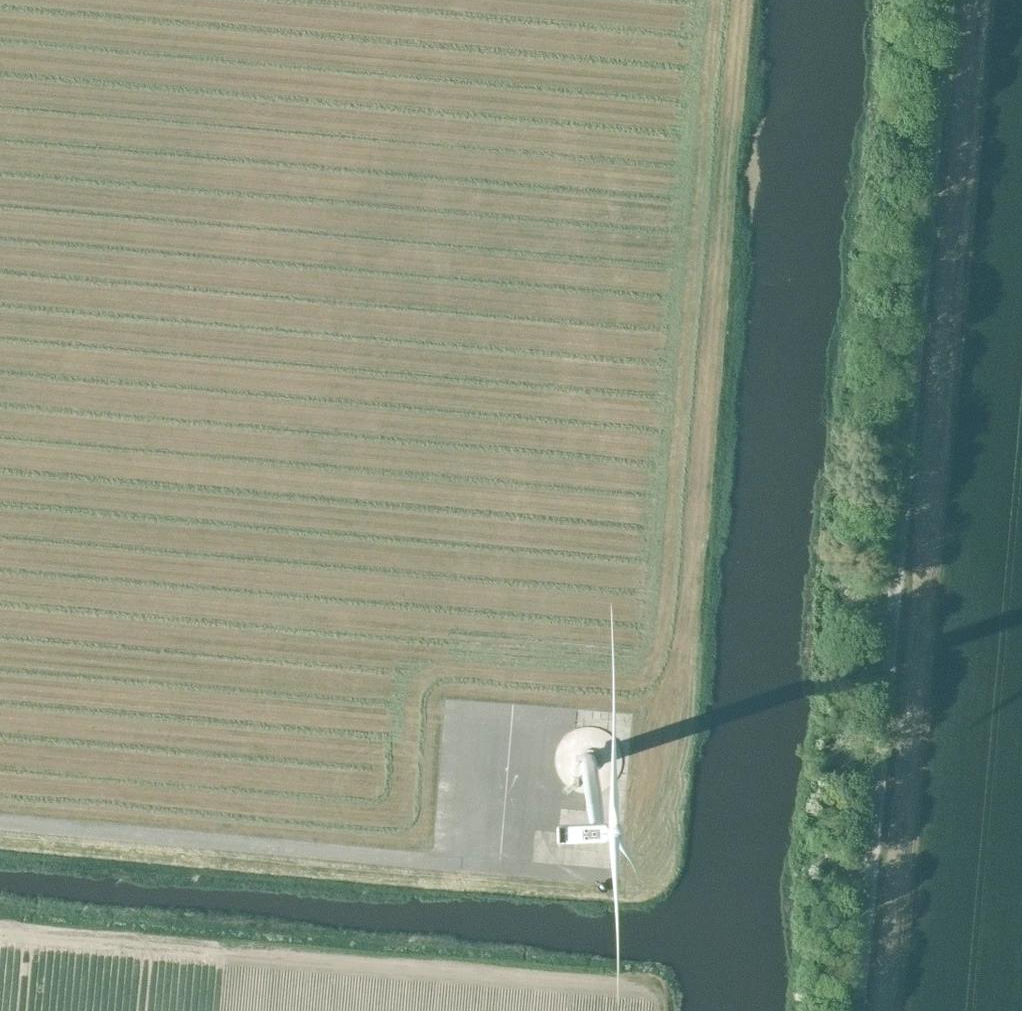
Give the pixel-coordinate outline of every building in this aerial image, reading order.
[(577,758),(577,759),(577,760),(577,761),(577,762),(577,763),(578,764),(578,765),(579,766),(580,767),(580,768),(581,769),(582,769),(583,770),(584,770),(585,771),(586,771),(587,771),(588,772),(589,772),(591,772),(592,771),(593,771),(594,771),(595,770),(596,770),(597,769),(598,769),(598,768),(599,767),(600,766),(600,765),(601,764),(601,763),(602,762),(602,761),(602,760),(602,759),(602,758),(602,757),(602,756),(601,755),(601,754),(600,753),(600,752),(599,751),(598,750),(598,749),(597,748),(596,748),(595,747),(594,747),(593,747),(592,746),(591,746),(589,746),(588,746),(587,746),(586,747),(585,747),(584,747),(583,748),(582,748),(581,749),(580,750),(580,751),(579,752),(578,753),(577,755),(577,756),(577,757),(577,758)]
